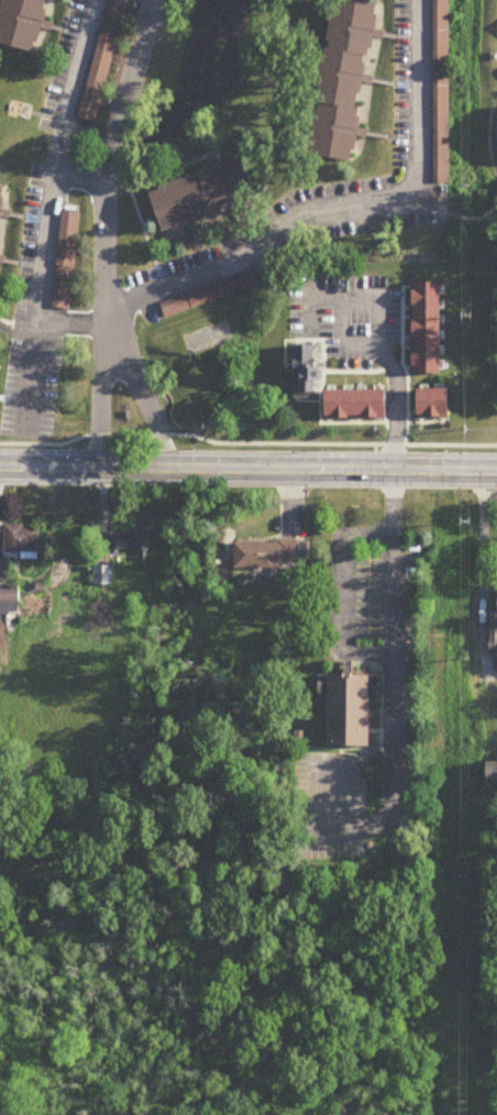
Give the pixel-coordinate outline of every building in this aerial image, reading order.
[(41,55),(0,40),(0,4),(1,0),(54,0),(49,20),(54,20),(52,29),(47,26),(41,55)] [(97,126),(129,0),(111,0),(80,121),(97,126)] [(313,148),(362,161),(365,136),(369,136),(369,126),(362,123),(366,81),(374,82),(375,74),(371,73),(378,35),(384,36),(385,27),(380,26),(384,1),(377,0),(339,0),(313,148)] [(449,184),(449,0),(434,0),(434,184),(449,184)] [(156,191),(243,155),(262,189),(242,203),(244,209),(232,213),(229,209),(202,220),(206,228),(190,232),(179,231),(178,225),(167,228),(156,191)] [(1,262),(0,267),(0,184),(9,186),(8,207),(13,206),(13,217),(7,217),(1,252),(7,252),(5,263),(1,262)] [(70,311),(80,214),(62,212),(53,310),(70,311)] [(438,280),(438,372),(412,372),(412,280),(438,280)] [(325,325),(326,305),(307,304),(306,324),(325,325)] [(296,395),(321,395),(322,348),(297,347),(296,395)] [(415,388),(445,387),(445,417),(416,418),(415,388)] [(323,389),(384,388),(384,418),(323,418),(323,389)] [(40,554),(40,526),(5,526),(6,554),(40,554)] [(138,551),(138,560),(152,560),(152,529),(131,529),(131,535),(111,535),(111,551),(138,551)] [(305,542),(237,542),(237,568),(306,567),(305,542)] [(0,586),(0,615),(19,615),(19,586),(0,586)] [(317,674),(343,674),(343,669),(347,669),(351,669),(351,674),(377,674),(377,693),(367,693),(367,729),(367,744),(340,744),(325,744),(325,693),(317,693),(317,674)] [(292,730),(303,730),(303,743),(298,743),(292,743),(292,730)]
